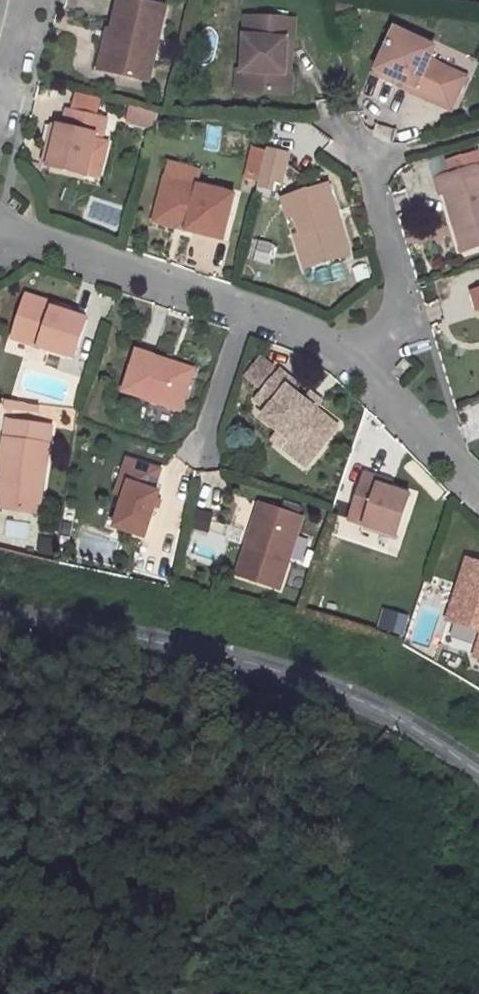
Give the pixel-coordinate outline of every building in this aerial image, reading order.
[(152,0),(123,0),(116,28),(122,29),(113,71),(153,80),(170,4),(152,0)] [(298,18),(249,14),(246,70),(246,71),(251,71),(251,90),(293,93),(294,72),(292,72),(288,72),(290,38),(294,39),(297,39),(298,18)] [(116,28),(112,27),(103,68),(113,71),(122,29),(116,28)] [(437,46),(397,27),(379,67),(417,86),(414,91),(452,109),(467,76),(430,59),(437,46)] [(417,86),(379,67),(376,72),(414,91),(417,86)] [(246,70),(240,69),(239,90),(251,90),(251,71),(246,71),(246,70)] [(109,119),(71,109),(67,125),(62,124),(52,165),(88,175),(89,173),(98,138),(99,134),(105,136),(109,119)] [(62,124),(56,123),(46,164),(52,165),(62,124)] [(89,173),(100,176),(109,141),(98,138),(89,173)] [(291,154),(269,148),(260,187),(277,191),(279,185),(283,185),(291,154)] [(437,179),(442,196),(446,194),(454,220),(460,219),(469,250),(478,248),(478,166),(437,179)] [(237,194),(167,176),(157,216),(190,225),(189,230),(225,239),(237,194)] [(328,184),(290,195),(296,215),(301,234),(296,235),(306,267),(350,254),(339,218),(335,219),(333,211),(336,210),(328,184)] [(290,195),(283,197),(289,217),(296,215),(290,195)] [(190,225),(157,216),(156,221),(189,230),(190,225)] [(460,219),(454,220),(464,252),(469,250),(460,219)] [(49,301),(29,294),(15,336),(77,357),(90,319),(56,308),(47,304),(49,301)] [(197,369),(140,350),(126,391),(183,410),(197,369)] [(264,356),(248,376),(261,387),(277,366),(264,356)] [(313,457),(339,427),(315,408),(313,411),(305,405),(308,401),(295,391),(291,387),(295,382),(282,371),(259,400),(271,409),(265,417),(282,432),(285,429),(292,435),(290,438),(313,457)] [(295,382),(291,387),(295,391),(300,385),(295,382)] [(308,401),(305,405),(313,411),(315,408),(308,401)] [(6,509),(40,513),(54,425),(12,419),(10,437),(7,436),(1,478),(4,478),(10,479),(6,509)] [(292,435),(285,429),(282,432),(290,438),(292,435)] [(313,457),(290,438),(283,446),(307,465),(313,457)] [(127,497),(117,527),(147,537),(161,493),(155,491),(162,471),(130,460),(123,481),(131,484),(127,497)] [(365,475),(350,520),(397,537),(411,497),(390,490),(379,486),(381,480),(365,475)] [(6,509),(10,479),(4,478),(0,506),(0,508),(6,509)] [(379,486),(390,490),(392,484),(381,480),(379,486)] [(118,494),(127,497),(131,484),(123,481),(118,494)] [(239,576),(281,590),(304,518),(262,505),(257,520),(262,522),(253,549),(248,548),(239,576)] [(470,561),(449,623),(478,634),(478,564),(470,561)] [(408,616),(382,608),(376,626),(402,634),(408,616)]
